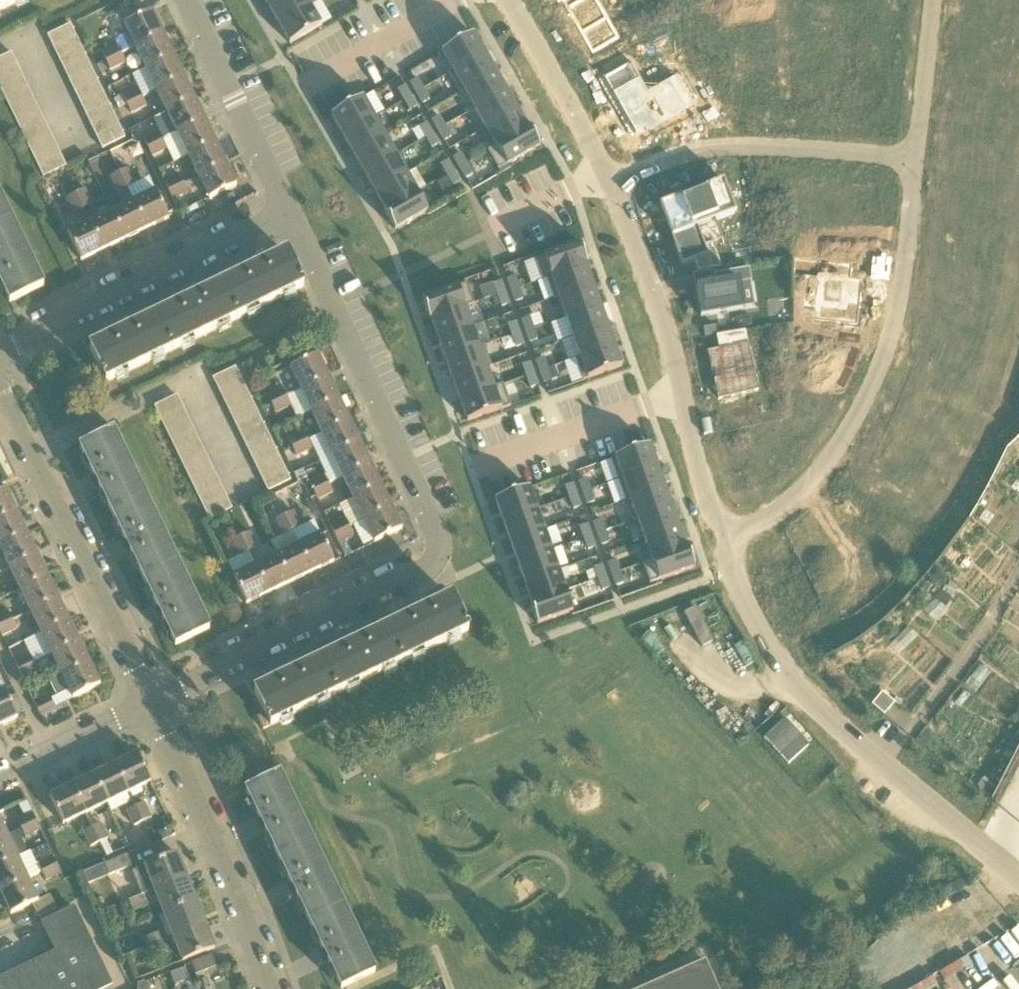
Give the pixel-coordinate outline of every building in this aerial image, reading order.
[(7,9),(25,0),(2,0),(7,9)] [(312,8),(307,0),(282,0),(269,7),(280,26),(312,8)] [(593,53),(620,37),(598,0),(563,0),(593,53)] [(312,8),(280,26),(291,46),(323,27),(312,8)] [(136,48),(164,34),(153,12),(125,25),(132,39),(125,42),(102,52),(107,62),(121,55),(129,51),(136,48)] [(76,36),(71,25),(48,36),(53,47),(76,36)] [(146,69),(174,56),(164,34),(136,48),(146,69)] [(454,73),(486,55),(475,35),(443,54),(454,73)] [(59,58),(82,47),(76,36),(53,47),(59,58)] [(64,70),(87,59),(82,47),(59,58),(64,70)] [(17,64),(12,53),(0,59),(0,73),(17,64)] [(107,62),(111,71),(125,64),(121,55),(107,62)] [(454,73),(465,92),(497,73),(486,55),(454,73)] [(157,91),(184,78),(174,56),(146,69),(157,91)] [(93,70),(92,69),(87,59),(64,70),(70,81),(93,70)] [(632,63),(604,78),(637,135),(696,101),(680,74),(649,92),(632,63)] [(23,76),(17,64),(0,73),(0,87),(23,76)] [(75,92),(98,81),(93,70),(70,81),(75,92)] [(497,73),(465,92),(476,111),(508,92),(497,73)] [(28,87),(23,76),(0,87),(5,98),(28,87)] [(167,113),(195,99),(184,78),(157,91),(167,113)] [(411,83),(417,94),(424,89),(418,79),(411,83)] [(104,93),(102,91),(98,81),(75,92),(81,104),(104,93)] [(404,101),(411,97),(405,86),(398,90),(404,101)] [(34,98),(30,91),(28,87),(5,98),(11,109),(34,98)] [(125,105),(141,98),(137,89),(121,97),(125,105)] [(424,89),(417,94),(423,104),(430,100),(424,89)] [(519,111),(508,92),(476,111),(487,129),(519,111)] [(86,115),(109,104),(104,93),(81,104),(86,115)] [(411,97),(404,101),(410,111),(417,107),(411,97)] [(16,121),(39,110),(34,98),(11,109),(16,121)] [(141,98),(125,105),(130,115),(146,108),(141,98)] [(178,134),(205,121),(195,99),(167,113),(178,134)] [(344,137),(376,119),(364,99),(333,117),(344,137)] [(114,115),(113,112),(109,104),(86,115),(92,126),(114,115)] [(22,132),(45,121),(39,110),(16,121),(22,132)] [(487,129),(497,148),(529,130),(519,111),(487,129)] [(97,138),(120,127),(114,115),(92,126),(97,138)] [(439,132),(446,128),(440,117),(433,122),(439,132)] [(344,137),(355,156),(387,137),(376,119),(344,137)] [(50,132),(46,124),(45,121),(22,132),(27,143),(50,132)] [(178,134),(188,156),(216,142),(205,121),(178,134)] [(426,139),(434,135),(428,125),(420,129),(426,139)] [(120,127),(97,138),(103,149),(125,138),(120,127)] [(446,128),(439,132),(445,142),(452,138),(446,128)] [(531,129),(529,130),(497,148),(508,167),(542,147),(531,129)] [(33,155),(56,144),(50,132),(27,143),(33,155)] [(147,149),(163,141),(159,132),(143,140),(147,149)] [(434,135),(426,139),(432,150),(440,145),(434,135)] [(397,156),(387,137),(355,156),(366,174),(397,156)] [(163,141),(147,149),(151,158),(154,156),(167,150),(163,141)] [(194,169),(199,177),(226,164),(216,142),(188,156),(194,169)] [(38,166),(61,155),(56,144),(33,155),(38,166)] [(67,166),(62,157),(61,155),(38,166),(44,177),(67,166)] [(460,169),(468,165),(462,155),(454,159),(460,169)] [(377,193),(408,175),(397,156),(366,174),(377,193)] [(442,166),(448,177),(455,172),(449,162),(442,166)] [(226,164),(199,177),(209,200),(237,186),(226,164)] [(468,165),(460,169),(466,180),(474,176),(468,165)] [(129,168),(120,173),(128,190),(136,186),(137,185),(129,168)] [(455,172),(448,177),(454,187),(461,183),(455,172)] [(119,194),(128,190),(120,173),(111,178),(119,194)] [(387,212),(419,193),(408,175),(377,193),(387,212)] [(180,176),(165,182),(170,192),(184,185),(180,176)] [(713,189),(674,204),(688,242),(684,243),(692,264),(718,254),(707,223),(724,217),(725,221),(746,213),(734,180),(713,188),(713,189)] [(180,198),(188,194),(184,185),(170,192),(180,213),(185,210),(180,198)] [(77,194),(84,209),(92,205),(85,190),(77,194)] [(156,191),(134,202),(147,230),(169,219),(156,191)] [(430,212),(419,193),(387,212),(386,213),(397,231),(430,212)] [(74,214),(84,209),(77,194),(67,199),(74,214)] [(12,221),(0,196),(0,227),(12,221)] [(134,202),(112,213),(125,240),(147,230),(134,202)] [(104,251),(125,240),(112,213),(90,223),(104,251)] [(28,254),(12,221),(0,227),(0,283),(10,304),(44,287),(28,254)] [(81,261),(104,251),(90,223),(68,234),(81,261)] [(587,265),(588,266),(589,266),(582,244),(546,257),(553,277),(587,265)] [(271,304),(304,288),(288,254),(255,270),(222,286),(238,320),(271,304)] [(853,265),(794,258),(794,275),(808,277),(805,307),(818,308),(817,320),(858,325),(863,280),(851,279),(853,265)] [(560,298),(595,285),(588,266),(587,265),(553,277),(560,298)] [(716,287),(696,290),(701,318),(745,310),(740,284),(752,282),(749,268),(714,275),(716,287)] [(513,292),(521,289),(517,278),(509,280),(513,292)] [(499,296),(507,294),(503,283),(495,285),(499,296)] [(595,285),(560,298),(567,318),(602,306),(595,285)] [(205,336),(238,320),(222,286),(189,302),(156,318),(172,352),(205,336)] [(433,320),(467,308),(460,288),(424,300),(431,322),(433,321),(433,320)] [(525,300),(521,289),(513,292),(517,303),(525,300)] [(511,305),(507,294),(499,296),(503,308),(511,305)] [(602,306),(567,318),(575,339),(609,326),(602,306)] [(433,320),(433,321),(440,340),(474,328),(467,308),(433,320)] [(99,387),(139,368),(172,352),(156,318),(123,334),(90,350),(100,371),(93,374),(99,387)] [(528,332),(535,329),(531,318),(524,321),(528,332)] [(510,326),(514,337),(521,334),(517,323),(510,326)] [(609,326),(575,339),(582,359),(616,347),(609,326)] [(474,328),(440,340),(447,361),(482,349),(474,328)] [(539,341),(535,329),(528,332),(531,343),(539,341)] [(720,354),(709,357),(718,399),(759,390),(745,332),(715,339),(720,354)] [(525,346),(521,334),(514,337),(518,348),(525,346)] [(616,347),(582,359),(589,380),(624,368),(616,347)] [(482,349),(447,361),(454,381),(489,369),(482,349)] [(301,391),(329,378),(318,355),(291,369),(301,391)] [(538,362),(542,373),(550,370),(546,359),(538,362)] [(528,378),(536,375),(532,364),(524,366),(528,378)] [(242,379),(236,368),(213,379),(219,390),(242,379)] [(462,401),(496,389),(489,369),(454,381),(462,401)] [(554,381),(550,370),(542,373),(546,384),(554,381)] [(540,386),(536,375),(528,378),(532,389),(540,386)] [(312,412),(339,399),(329,378),(301,391),(312,412)] [(224,401),(247,390),(242,379),(219,390),(224,401)] [(271,404),(285,398),(281,389),(267,395),(271,404)] [(496,389),(462,401),(469,423),(504,411),(496,389)] [(230,412),(252,401),(247,390),(224,401),(230,412)] [(160,418),(183,407),(178,396),(155,407),(160,418)] [(271,404),(275,414),(290,408),(285,398),(271,404)] [(322,434),(350,421),(339,399),(312,412),(322,434)] [(258,413),(257,411),(252,401),(230,412),(235,424),(258,413)] [(166,429),(189,418),(183,407),(160,418),(166,429)] [(241,435),(263,424),(258,413),(235,424),(241,435)] [(171,441),(194,430),(189,418),(166,429),(171,441)] [(333,456),(360,442),(350,421),(322,434),(333,456)] [(269,435),(268,434),(263,424),(241,435),(246,446),(269,435)] [(112,515),(146,499),(130,466),(114,433),(115,432),(111,425),(98,431),(102,439),(81,449),(94,476),(89,478),(95,491),(100,488),(112,515)] [(200,441),(196,434),(194,430),(171,441),(177,452),(200,441)] [(292,447),(307,440),(303,431),(288,438),(292,447)] [(252,457),(274,446),(269,435),(246,446),(252,457)] [(292,447),(296,457),(311,450),(307,440),(292,447)] [(182,463),(205,452),(200,441),(177,452),(182,463)] [(343,477),(371,464),(360,442),(333,456),(343,477)] [(280,458),(278,453),(274,446),(252,457),(257,469),(280,458)] [(625,480),(659,468),(652,446),(617,459),(625,480)] [(188,475),(211,463),(205,452),(182,463),(188,475)] [(263,480),(285,469),(280,458),(257,469),(263,480)] [(216,475),(212,467),(211,463),(188,475),(193,486),(216,475)] [(354,499),(381,486),(371,464),(343,477),(354,499)] [(666,488),(659,468),(625,480),(632,500),(666,488)] [(263,480),(268,491),(291,480),(285,469),(263,480)] [(199,497),(222,486),(216,475),(193,486),(199,497)] [(314,492),(329,485),(324,475),(309,483),(314,492)] [(585,494),(593,491),(589,480),(581,483),(585,494)] [(329,485),(314,492),(318,500),(333,493),(329,485)] [(567,488),(571,499),(579,496),(575,485),(567,488)] [(204,508),(227,497),(222,486),(199,497),(204,508)] [(364,521),(392,507),(381,486),(354,499),(364,521)] [(666,488),(632,500),(639,521),(674,508),(666,488)] [(505,523),(539,510),(532,489),(497,501),(505,523)] [(17,512),(6,490),(0,493),(0,520),(17,512)] [(597,502),(593,491),(585,494),(589,505),(597,502)] [(583,507),(579,496),(571,499),(575,510),(583,507)] [(232,509),(228,500),(227,497),(204,508),(210,520),(232,509)] [(178,564),(162,532),(146,499),(112,515),(125,541),(120,543),(127,556),(131,554),(144,581),(178,564)] [(392,507),(364,521),(375,543),(403,530),(392,507)] [(647,541),(681,529),(674,508),(639,521),(647,541)] [(539,510),(505,523),(512,543),(546,531),(539,510)] [(27,534),(17,512),(0,520),(0,547),(27,534)] [(292,532),(301,528),(294,513),(285,517),(292,532)] [(283,536),(292,532),(285,517),(276,521),(283,536)] [(334,535),(350,528),(345,519),(330,526),(334,535)] [(595,523),(599,535),(607,532),(603,520),(595,523)] [(581,528),(586,539),(593,537),(589,525),(581,528)] [(350,528),(334,535),(337,542),(353,535),(350,528)] [(681,529),(647,541),(654,561),(688,549),(688,548),(681,529)] [(546,531),(512,543),(519,563),(553,551),(546,531)] [(607,532),(599,535),(603,546),(611,543),(607,532)] [(38,555),(27,534),(0,547),(0,549),(10,569),(38,555)] [(249,552),(257,548),(251,534),(243,537),(249,552)] [(299,545),(312,573),(334,562),(321,535),(299,545)] [(238,557),(249,552),(243,537),(232,542),(238,557)] [(597,548),(593,537),(586,539),(590,551),(597,548)] [(290,583),(312,573),(299,545),(277,556),(290,583)] [(689,547),(688,548),(688,549),(654,561),(661,581),(697,569),(689,547)] [(553,551),(519,563),(526,584),(561,571),(553,551)] [(20,590),(48,577),(38,555),(10,569),(20,590)] [(269,594),(290,583),(277,556),(256,566),(269,594)] [(614,575),(622,573),(618,561),(610,564),(614,575)] [(157,607),(153,609),(159,622),(163,620),(176,647),(210,630),(194,597),(178,564),(144,581),(157,607)] [(247,604),(269,594),(256,566),(233,577),(247,604)] [(596,569),(600,581),(608,578),(604,566),(596,569)] [(534,604),(568,592),(561,571),(526,584),(533,603),(534,604)] [(622,573),(614,575),(618,587),(626,584),(622,573)] [(31,612),(59,599),(48,577),(20,590),(31,612)] [(608,578),(600,581),(604,591),(612,589),(608,578)] [(534,604),(533,603),(532,603),(539,625),(575,612),(568,592),(534,604)] [(403,664),(436,648),(468,632),(452,598),(419,614),(386,630),(403,664)] [(41,634),(69,620),(59,599),(31,612),(41,634)] [(697,602),(661,619),(665,629),(702,611),(697,602)] [(706,607),(724,642),(734,637),(716,602),(706,607)] [(12,621),(9,612),(0,617),(0,627),(12,621)] [(52,655),(79,642),(69,620),(41,634),(52,655)] [(16,630),(12,621),(0,627),(0,632),(2,636),(16,630)] [(337,695),(370,679),(403,664),(386,630),(353,646),(320,662),(337,695)] [(62,677),(90,663),(79,642),(52,655),(62,677)] [(19,671),(33,664),(29,656),(15,663),(19,671)] [(320,662),(288,677),(255,693),(265,714),(257,718),(264,730),(304,711),(337,695),(320,662)] [(90,663),(62,677),(50,683),(57,696),(69,691),(73,699),(101,686),(90,663)] [(23,680),(37,673),(33,664),(19,671),(23,680)] [(18,718),(5,690),(0,693),(0,727),(18,718)] [(872,705),(885,716),(895,703),(883,693),(872,705)] [(36,706),(40,715),(55,707),(51,699),(36,706)] [(766,737),(789,763),(812,743),(788,717),(766,737)] [(129,793),(151,783),(151,782),(138,755),(116,766),(129,793)] [(107,804),(129,793),(116,766),(94,776),(107,804)] [(278,857),(311,841),(295,808),(280,775),(277,768),(264,774),(267,781),(246,792),(259,819),(255,821),(261,834),(265,832),(278,857)] [(86,814),(107,804),(94,776),(73,786),(86,814)] [(64,825),(86,814),(73,786),(50,797),(52,801),(63,824),(64,825)] [(26,801),(19,804),(25,817),(33,813),(28,804),(27,804),(26,801)] [(136,807),(144,821),(150,817),(143,803),(136,807)] [(134,826),(144,821),(136,807),(127,812),(134,826)] [(23,829),(37,822),(33,813),(25,817),(19,820),(23,829)] [(37,822),(23,829),(27,837),(41,830),(37,822)] [(93,827),(99,842),(108,838),(102,823),(93,827)] [(90,846),(99,842),(93,827),(83,832),(89,847),(90,846)] [(18,858),(8,836),(0,840),(0,866),(18,858)] [(309,923),(343,907),(327,874),(311,841),(278,857),(291,884),(286,886),(293,899),(297,897),(309,923)] [(155,891),(187,879),(177,854),(145,867),(155,891)] [(127,855),(104,864),(108,875),(132,866),(127,855)] [(44,872),(58,865),(54,857),(39,863),(44,872)] [(28,879),(18,858),(0,866),(0,891),(1,893),(28,879)] [(58,865),(44,872),(48,880),(62,874),(58,865)] [(51,896),(39,901),(28,879),(1,893),(11,915),(34,904),(40,918),(57,909),(51,896)] [(164,915),(196,902),(187,879),(155,891),(164,915)] [(143,895),(129,901),(132,910),(146,905),(143,895)] [(173,937),(205,925),(196,902),(164,915),(173,937)] [(359,940),(343,907),(309,923),(322,950),(318,952),(324,965),(329,963),(330,965),(341,988),(375,973),(359,940)] [(44,924),(57,952),(0,980),(0,988),(104,988),(111,985),(74,909),(44,924)] [(205,925),(173,937),(183,961),(215,949),(205,925)] [(147,948),(162,942),(158,933),(143,938),(147,948)] [(151,957),(165,951),(162,942),(147,948),(151,957)] [(212,955),(191,963),(196,975),(217,967),(212,955)] [(645,988),(717,988),(705,962),(645,988)] [(930,980),(913,988),(935,988),(930,980)]
